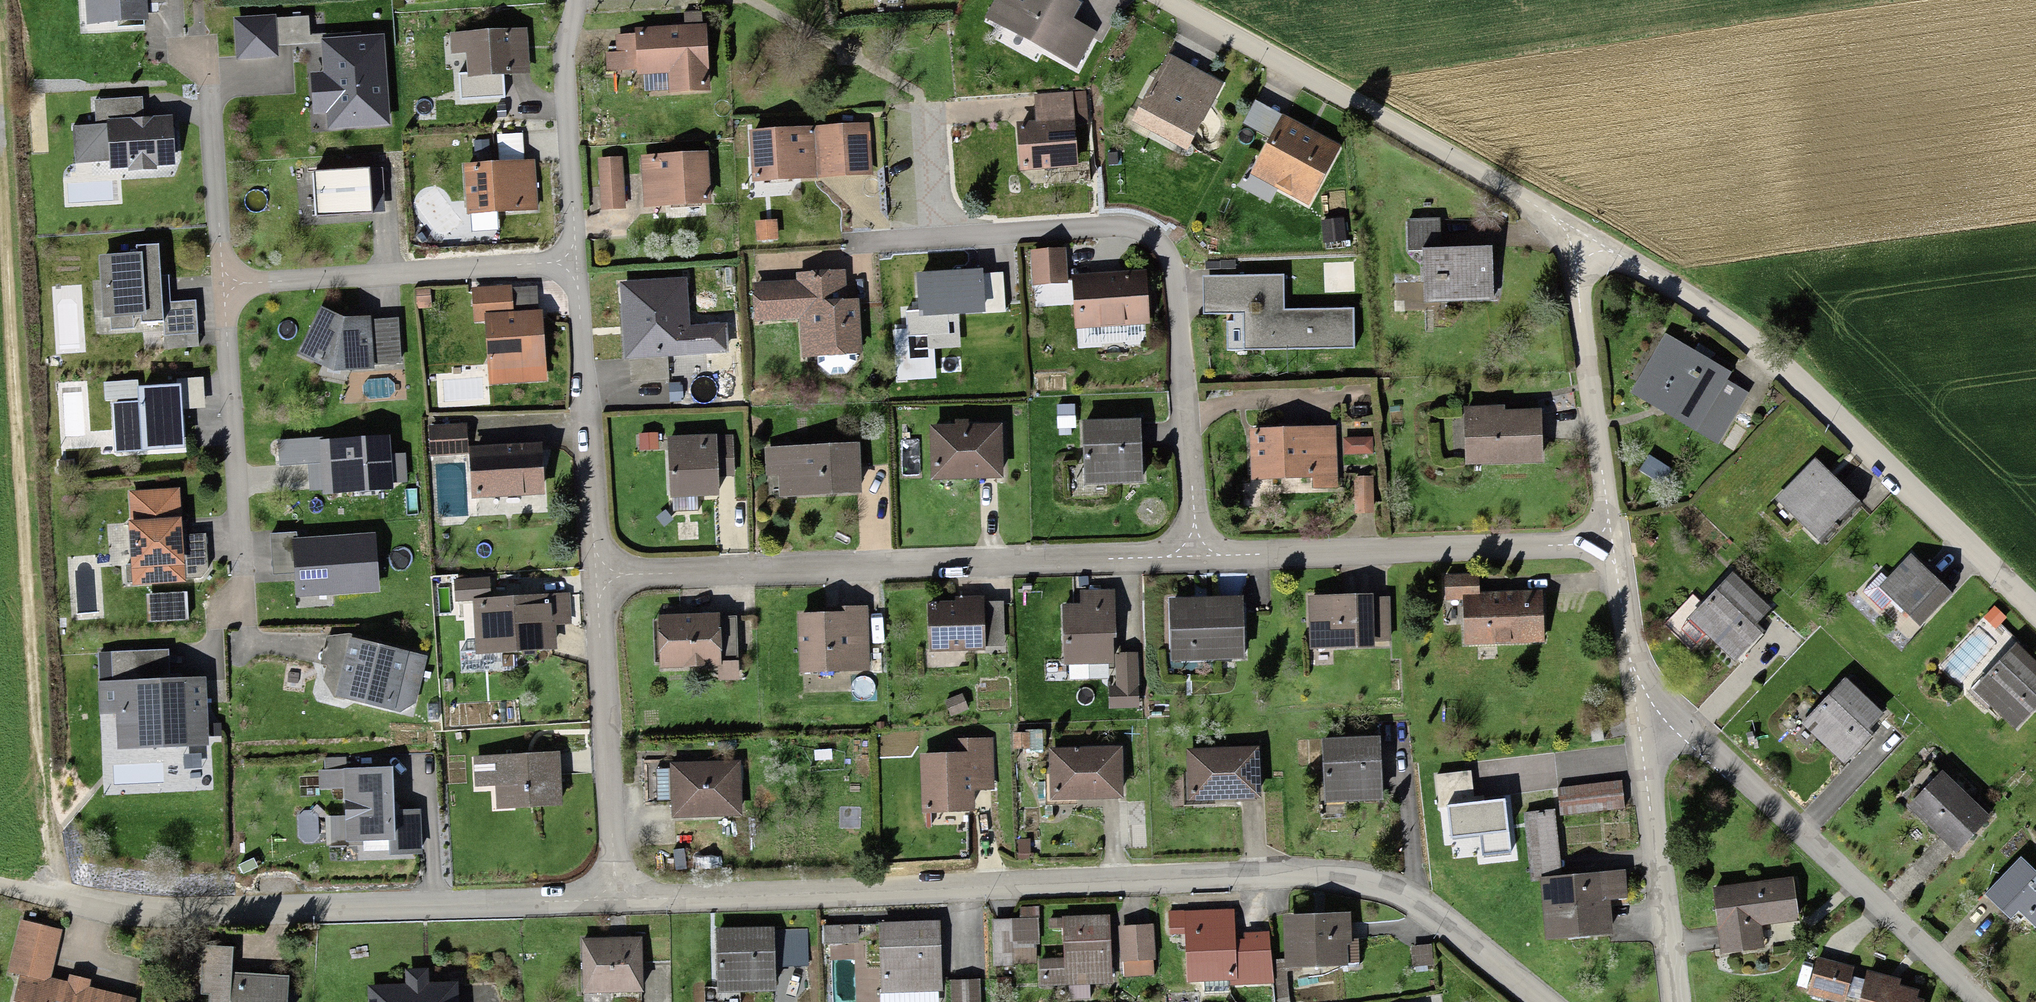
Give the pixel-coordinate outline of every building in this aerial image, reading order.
[(94,22),(144,19),(143,3),(166,2),(166,0),(93,0),(94,22)] [(1078,5),(1070,0),(1013,0),(1000,23),(1077,66),(1095,33),(1070,19),(1078,5)] [(273,20),(237,21),(239,57),(275,55),(273,20)] [(698,32),(631,35),(631,42),(632,78),(666,77),(666,95),(700,94),(698,32)] [(522,37),(446,39),(446,58),(463,58),(463,82),(524,80),(522,37)] [(386,122),(381,39),(324,42),(326,74),(313,75),(315,112),(330,111),(331,125),(386,122)] [(632,78),(631,42),(614,42),(615,79),(632,78)] [(1134,122),(1187,149),(1209,107),(1156,80),(1134,122)] [(144,121),(143,97),(94,99),(95,125),(73,126),(75,165),(172,159),(170,119),(144,121)] [(1041,130),(1013,130),(1013,171),(1069,170),(1068,116),(1041,116),(1041,130)] [(1308,202),(1338,147),(1284,118),(1254,173),(1308,202)] [(841,129),(842,178),(867,177),(867,129),(841,129)] [(812,135),(747,138),(749,183),(814,180),(812,135)] [(702,159),(639,162),(641,209),(704,206),(702,159)] [(599,164),(601,211),(622,210),(620,163),(599,164)] [(530,167),(460,170),(462,215),(531,212),(530,167)] [(386,213),(383,168),(314,171),(317,216),(386,213)] [(1437,225),(1405,224),(1404,254),(1436,254),(1437,225)] [(199,347),(197,300),(172,302),(170,274),(162,274),(160,243),(136,244),(136,251),(97,254),(101,320),(108,319),(109,331),(135,330),(134,316),(142,315),(140,321),(166,320),(167,349),(199,347)] [(1489,255),(1418,257),(1419,305),(1490,304),(1489,255)] [(1031,256),(1031,288),(1061,289),(1062,256),(1031,256)] [(984,312),(981,271),(919,274),(921,315),(984,312)] [(827,375),(848,374),(859,364),(855,302),(844,303),(842,275),(800,278),(801,284),(757,287),(759,317),(801,314),(803,333),(815,332),(818,365),(827,375)] [(1225,314),(1243,313),(1244,350),(1354,347),(1353,308),(1274,310),(1273,275),(1224,276),(1225,314)] [(1138,280),(1068,283),(1070,331),(1140,329),(1138,280)] [(630,382),(669,380),(668,353),(702,351),(701,329),(686,331),(684,282),(624,287),(630,382)] [(483,323),(508,322),(507,293),(468,294),(469,323),(483,323)] [(402,363),(399,318),(346,321),(321,309),(301,351),(334,367),(402,363)] [(483,323),(485,366),(518,365),(519,374),(539,373),(538,321),(508,322),(483,323)] [(1663,341),(1630,398),(1695,434),(1697,431),(1722,388),(1727,378),(1663,341)] [(104,383),(106,400),(112,400),(116,453),(185,448),(180,385),(136,388),(136,381),(104,383)] [(1722,388),(1697,431),(1719,444),(1744,401),(1722,388)] [(1071,412),(1055,412),(1055,428),(1071,428),(1071,412)] [(1499,415),(1460,415),(1460,468),(1536,468),(1536,420),(1500,420),(1499,415)] [(1133,427),(1079,428),(1080,488),(1135,487),(1133,427)] [(460,430),(423,430),(423,458),(460,458),(460,430)] [(993,432),(925,434),(927,485),(995,483),(993,432)] [(1330,434),(1247,438),(1248,486),(1307,483),(1307,490),(1332,489),(1330,434)] [(324,436),(277,439),(279,466),(307,464),(309,492),(391,487),(390,481),(406,480),(405,456),(388,456),(387,438),(324,441),(324,436)] [(650,441),(633,441),(633,454),(650,454),(650,441)] [(730,442),(663,443),(665,501),(710,500),(709,480),(731,480),(730,442)] [(535,453),(463,456),(465,500),(537,497),(535,453)] [(852,454),(762,455),(762,480),(776,480),(776,502),(852,502),(852,454)] [(1808,468),(1776,506),(1823,547),(1856,510),(1808,468)] [(1355,483),(1354,514),(1369,515),(1371,484),(1355,483)] [(181,487),(129,490),(136,582),(201,577),(209,570),(206,533),(184,534),(181,487)] [(296,539),(296,532),(272,534),(275,575),(295,573),(297,598),(380,592),(376,534),(296,539)] [(1908,563),(1878,593),(1918,633),(1948,603),(1908,563)] [(1440,601),(1460,601),(1472,600),(1472,580),(1440,581),(1440,601)] [(1728,582),(1688,624),(1733,667),(1758,641),(1750,633),(1765,617),(1728,582)] [(1077,610),(1058,610),(1058,644),(1103,644),(1108,644),(1108,594),(1077,594),(1077,610)] [(1472,600),(1460,601),(1461,648),(1538,647),(1537,599),(1472,600)] [(563,603),(468,607),(471,663),(546,660),(545,630),(564,629),(563,603)] [(952,610),(922,610),(922,657),(975,657),(975,603),(953,603),(952,610)] [(1369,603),(1305,603),(1305,653),(1369,654),(1369,603)] [(1235,605),(1165,605),(1165,664),(1235,664),(1235,605)] [(862,619),(794,620),(795,677),(863,676),(862,619)] [(712,622),(653,624),(654,673),(713,672),(712,622)] [(400,714),(416,704),(429,657),(350,635),(327,637),(319,672),(334,698),(400,714)] [(1103,679),(1103,644),(1058,644),(1058,667),(1065,667),(1065,679),(1103,679)] [(168,650),(98,653),(100,713),(119,712),(120,749),(207,745),(205,680),(169,681),(168,650)] [(1974,697),(2013,734),(2035,709),(2035,702),(2031,698),(2035,693),(2035,673),(2015,653),(1974,697)] [(1135,660),(1114,660),(1114,692),(1106,692),(1106,710),(1135,710),(1135,660)] [(1847,691),(1873,716),(1879,709),(1854,684),(1847,691)] [(1844,687),(1803,728),(1844,769),(1869,743),(1862,736),(1877,720),(1873,716),(1847,691),(1844,687)] [(951,745),(951,761),(916,762),(917,818),(968,817),(967,793),(990,793),(989,745),(951,745)] [(1374,747),(1317,749),(1319,812),(1376,810),(1374,747)] [(1115,754),(1045,754),(1045,806),(1115,806),(1115,754)] [(1254,754),(1183,756),(1185,808),(1255,806),(1254,754)] [(361,839),(391,839),(391,854),(421,854),(420,811),(399,812),(394,807),(393,769),(347,770),(346,759),(326,760),(326,771),(321,771),(321,789),(344,788),(345,816),(327,817),(327,845),(361,844),(361,839)] [(554,759),(478,762),(479,784),(498,783),(499,813),(556,810),(554,759)] [(734,769),(673,770),(674,806),(674,822),(734,821),(734,769)] [(643,806),(674,806),(673,770),(643,770),(643,806)] [(1935,784),(1908,815),(1954,856),(1982,824),(1935,784)] [(1617,788),(1555,794),(1558,821),(1620,814),(1617,788)] [(1554,820),(1527,821),(1530,879),(1557,878),(1554,820)] [(2017,867),(1984,903),(2010,926),(2017,918),(2035,935),(2035,884),(2017,867)] [(1604,884),(1539,886),(1541,942),(1605,940),(1604,884)] [(1792,887),(1711,895),(1717,961),(1766,956),(1763,929),(1796,926),(1792,887)] [(1228,916),(1169,918),(1170,939),(1183,938),(1185,985),(1263,982),(1262,941),(1242,941),(1242,948),(1229,948),(1228,916)] [(1108,922),(1060,923),(1061,964),(1039,965),(1040,989),(1068,988),(1087,988),(1110,987),(1108,922)] [(1343,924),(1280,923),(1280,973),(1342,973),(1343,924)] [(1030,925),(990,925),(990,973),(1011,973),(1011,949),(1031,949),(1030,925)] [(934,928),(875,930),(877,1000),(936,998),(934,928)] [(23,980),(49,987),(62,941),(22,930),(10,976),(23,980)] [(854,932),(820,932),(820,950),(854,950),(854,932)] [(1148,932),(1117,933),(1118,983),(1149,982),(1148,932)] [(713,936),(713,997),(767,996),(767,936),(713,936)] [(636,949),(585,948),(584,995),(636,995),(636,949)] [(200,952),(200,994),(211,994),(211,1001),(287,1001),(288,984),(228,983),(228,953),(200,952)] [(1427,952),(1407,952),(1407,970),(1427,970),(1427,952)] [(1816,966),(1807,997),(1824,1001),(1842,1001),(1849,975),(1816,966)] [(371,993),(372,1001),(456,1001),(456,990),(430,991),(429,979),(411,979),(411,992),(371,993)] [(23,980),(17,1001),(106,1001),(49,987),(23,980)] [(1864,980),(1858,1001),(1918,1001),(1893,995),(1895,987),(1864,980)] [(947,986),(947,1001),(974,1001),(974,985),(947,986)] [(1087,988),(1068,988),(1068,1001),(1087,1001),(1087,988)]
